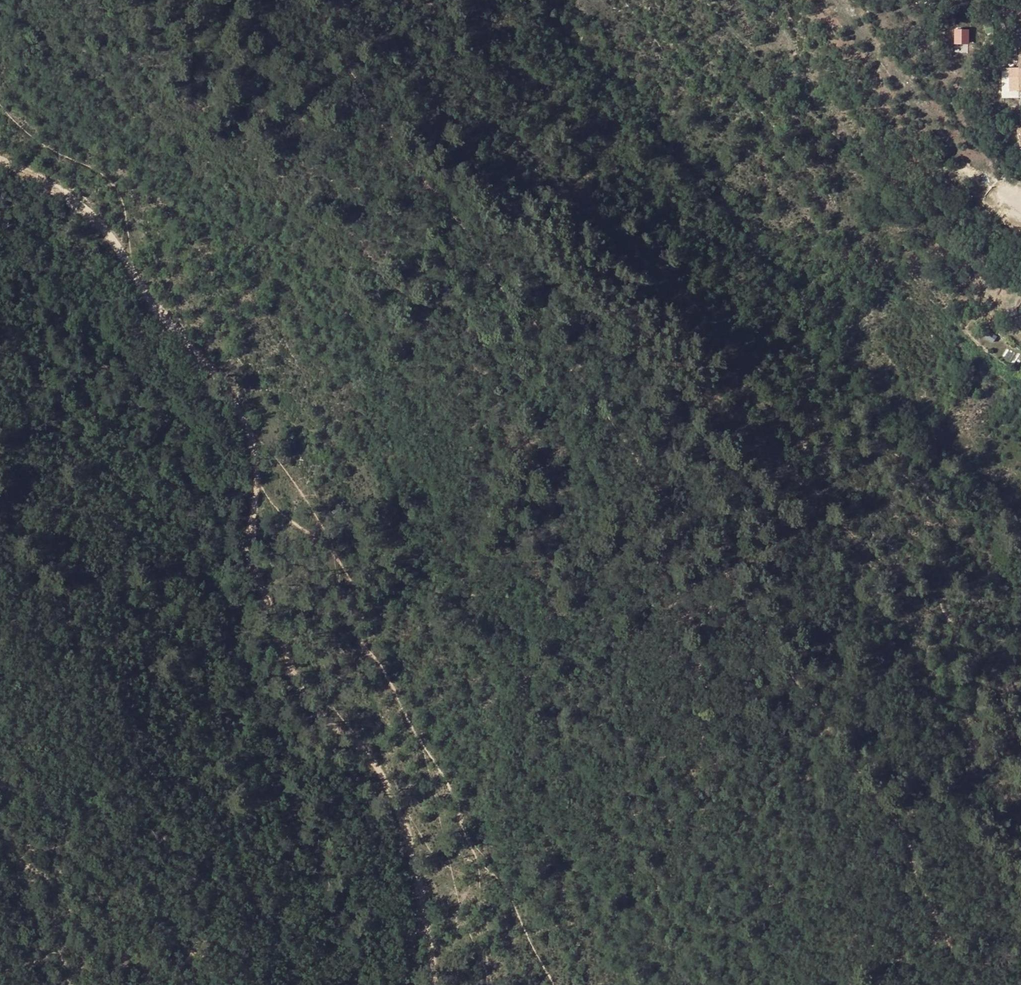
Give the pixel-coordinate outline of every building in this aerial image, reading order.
[(952,27),(952,42),(968,42),(968,27),(952,27)] [(1018,37),(1019,68),(1009,68),(1009,89),(1020,90),(1020,37),(1018,37)] [(969,43),(954,43),(954,51),(969,51),(969,43)]
